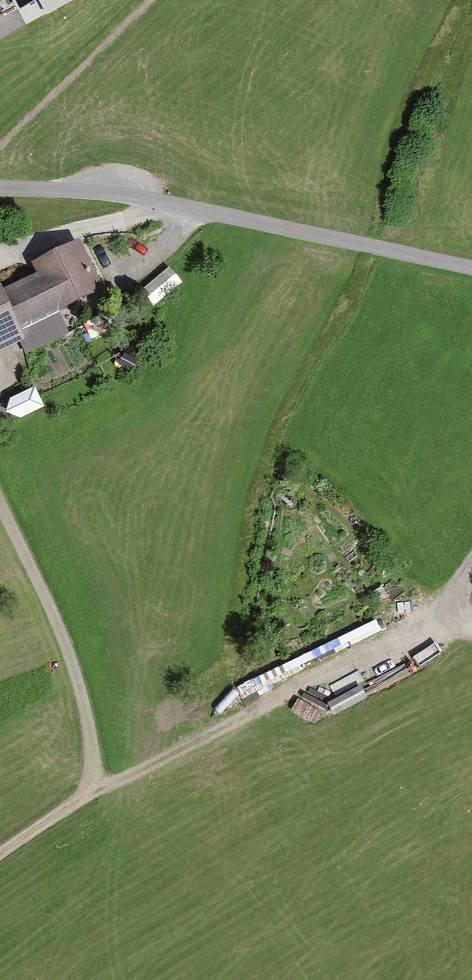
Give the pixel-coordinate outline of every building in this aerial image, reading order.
[(48,12),(71,0),(41,0),(48,12)] [(17,341),(13,332),(100,285),(75,239),(21,268),(27,278),(0,293),(0,350),(17,341)] [(154,293),(185,275),(176,259),(145,276),(154,293)] [(7,392),(15,411),(47,398),(39,379),(7,392)]
